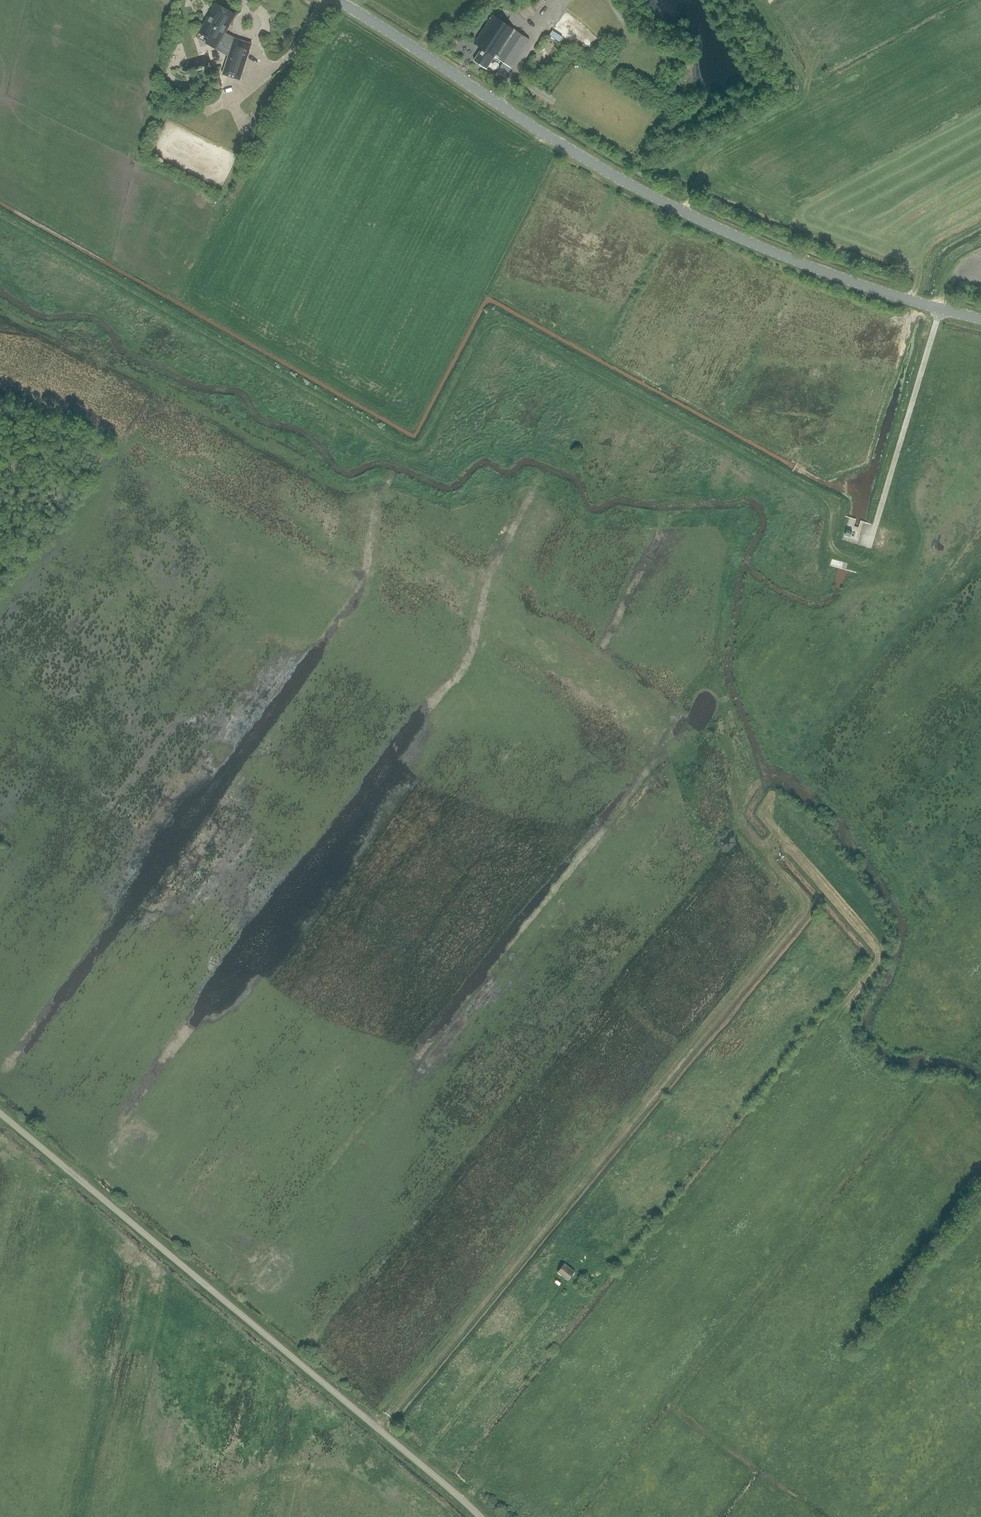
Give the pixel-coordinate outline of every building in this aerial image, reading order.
[(240,80),(252,44),(235,38),(223,31),(232,15),(214,5),(198,32),(208,37),(204,43),(227,55),(221,74),(240,80)] [(511,67),(530,39),(493,15),(475,43),(482,48),(474,60),(487,69),(495,57),(511,67)] [(567,1280),(575,1271),(565,1262),(557,1272),(567,1280)]
